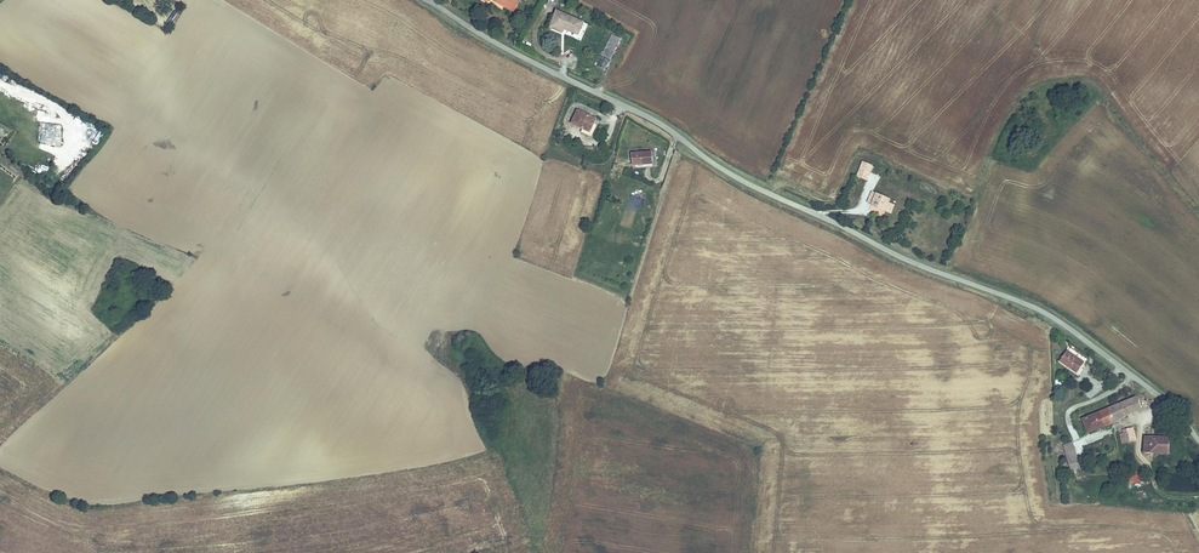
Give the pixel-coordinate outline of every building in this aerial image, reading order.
[(503,9),(507,0),(485,0),(503,9)] [(586,21),(556,10),(549,25),(563,31),(564,28),(582,35),(586,21)] [(592,23),(586,21),(582,35),(586,37),(592,23)] [(620,35),(612,32),(606,49),(604,54),(611,57),(620,35)] [(607,67),(611,58),(603,55),(600,64),(607,67)] [(601,120),(579,111),(574,123),(595,132),(601,120)] [(98,142),(103,134),(98,131),(94,140),(98,142)] [(636,153),(636,165),(654,164),(654,152),(636,153)] [(873,164),(864,160),(858,174),(867,178),(873,164)] [(39,165),(37,171),(45,174),(47,167),(39,165)] [(890,200),(873,192),(870,200),(873,201),(872,204),(891,213),(894,206),(889,203),(890,200)] [(629,207),(637,208),(639,196),(631,195),(629,207)] [(1068,353),(1062,363),(1078,374),(1085,364),(1068,353)] [(1108,408),(1114,422),(1115,422),(1126,414),(1140,409),(1136,396),(1108,408)] [(1088,433),(1114,422),(1108,408),(1082,419),(1088,433)] [(1136,440),(1133,427),(1123,429),(1126,442),(1136,440)] [(1145,450),(1156,451),(1156,449),(1155,436),(1146,435),(1145,450)] [(1166,437),(1155,436),(1156,449),(1165,449),(1166,437)] [(1156,449),(1156,451),(1169,452),(1171,437),(1166,437),(1165,449),(1156,449)] [(1080,467),(1072,443),(1063,446),(1071,470),(1080,467)] [(1150,476),(1147,467),(1133,473),(1137,482),(1150,476)]
